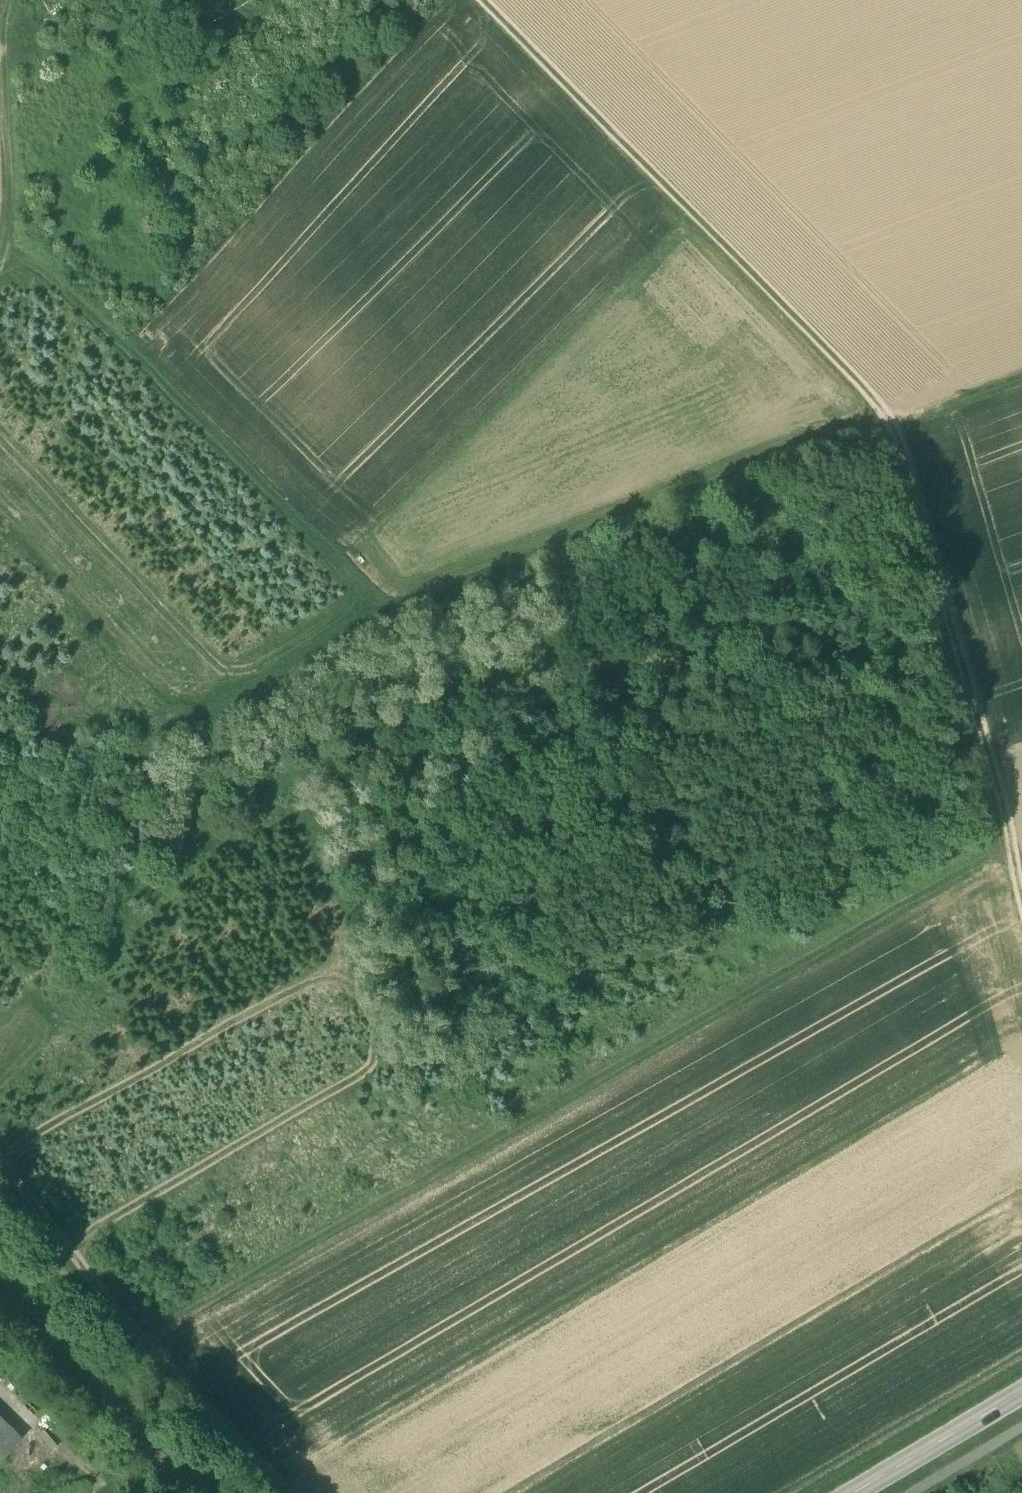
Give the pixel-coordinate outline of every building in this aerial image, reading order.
[(1,1461),(20,1440),(0,1421),(0,1460),(1,1461)] [(80,1469),(81,1478),(101,1476),(100,1467),(80,1469)]
